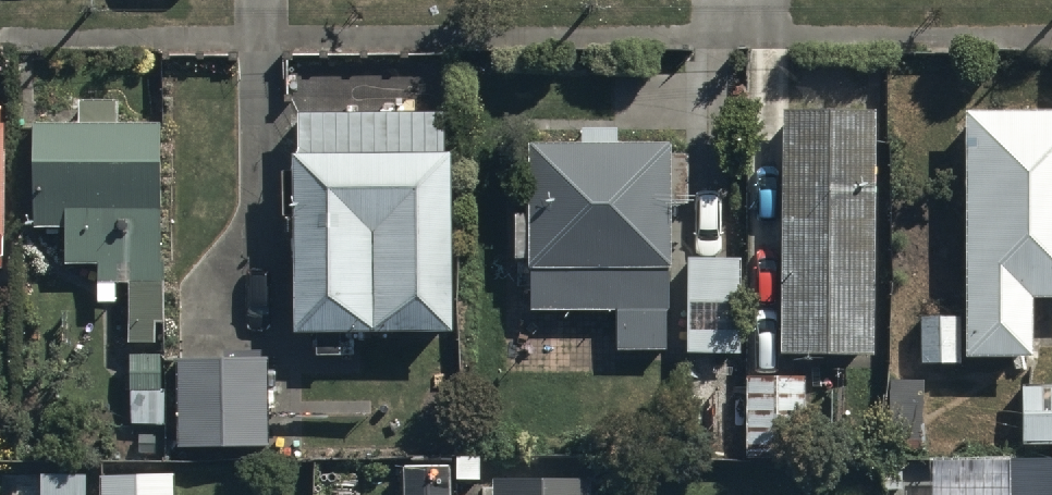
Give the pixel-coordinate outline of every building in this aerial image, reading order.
[(962,111),(963,359),(1030,358),(1029,303),(1051,303),(1051,111),(1029,111),(962,111)] [(873,114),(792,114),(793,354),(874,354),(873,114)] [(450,329),(450,152),(443,152),(443,116),(297,115),(297,152),(292,152),(292,173),(281,173),(281,215),(294,215),(293,328),(450,329)] [(160,121),(30,121),(31,227),(63,227),(63,266),(161,265),(160,121)] [(668,350),(672,139),(618,140),(618,124),(580,125),(580,142),(528,142),(529,211),(515,211),(515,259),(530,258),(531,311),(617,310),(617,349),(668,350)] [(737,258),(692,259),(692,355),(737,355),(737,258)] [(162,277),(131,277),(131,333),(162,333),(162,277)] [(271,358),(180,359),(181,444),(271,444),(271,358)] [(165,370),(134,370),(134,406),(166,406),(165,370)] [(1021,381),(1021,442),(1051,442),(1051,382),(1021,381)] [(800,382),(747,382),(747,461),(801,460),(800,382)] [(1017,454),(1018,494),(1051,494),(1051,454),(1017,454)] [(450,463),(403,464),(403,494),(451,494),(450,463)] [(99,472),(100,494),(174,494),(174,472),(99,472)] [(495,476),(495,492),(484,492),(484,494),(587,494),(587,476),(495,476)]
